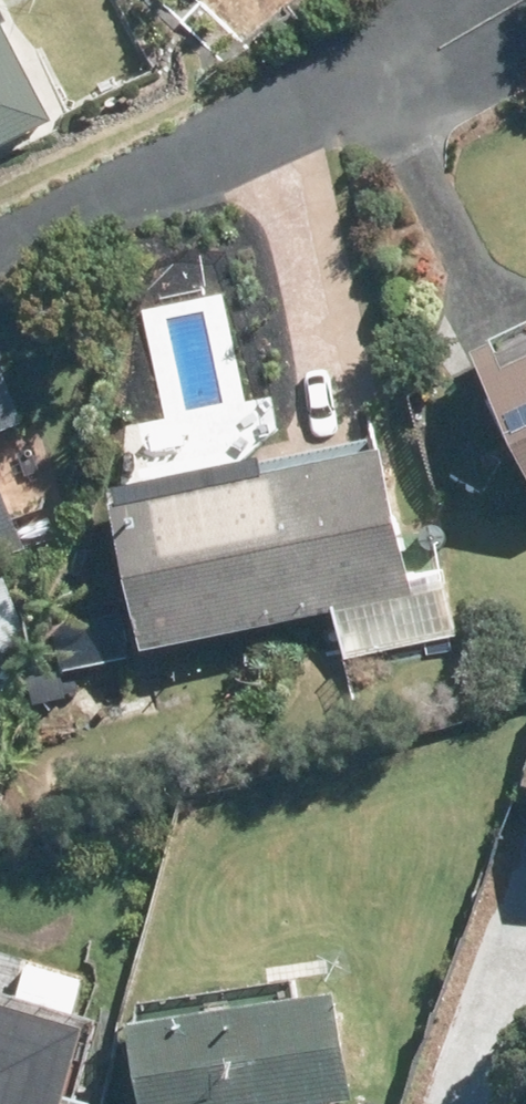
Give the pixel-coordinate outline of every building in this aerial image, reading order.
[(39,118),(0,36),(0,136),(39,118)] [(480,355),(525,455),(525,362),(508,370),(498,347),(480,355)] [(9,422),(0,397),(0,425),(9,422)] [(116,484),(120,502),(90,508),(121,652),(332,608),(341,659),(447,638),(436,588),(387,599),(356,451),(244,474),(241,459),(116,484)] [(9,555),(0,529),(0,558),(9,555)] [(19,643),(0,585),(0,650),(19,643)] [(100,1025),(76,1019),(87,980),(33,965),(22,1004),(0,997),(0,1103),(77,1103),(100,1025)] [(149,1029),(138,1030),(148,1103),(365,1103),(360,1075),(379,1072),(372,1025),(341,1029),(338,1001),(304,1005),(301,987),(146,1011),(149,1029)]
